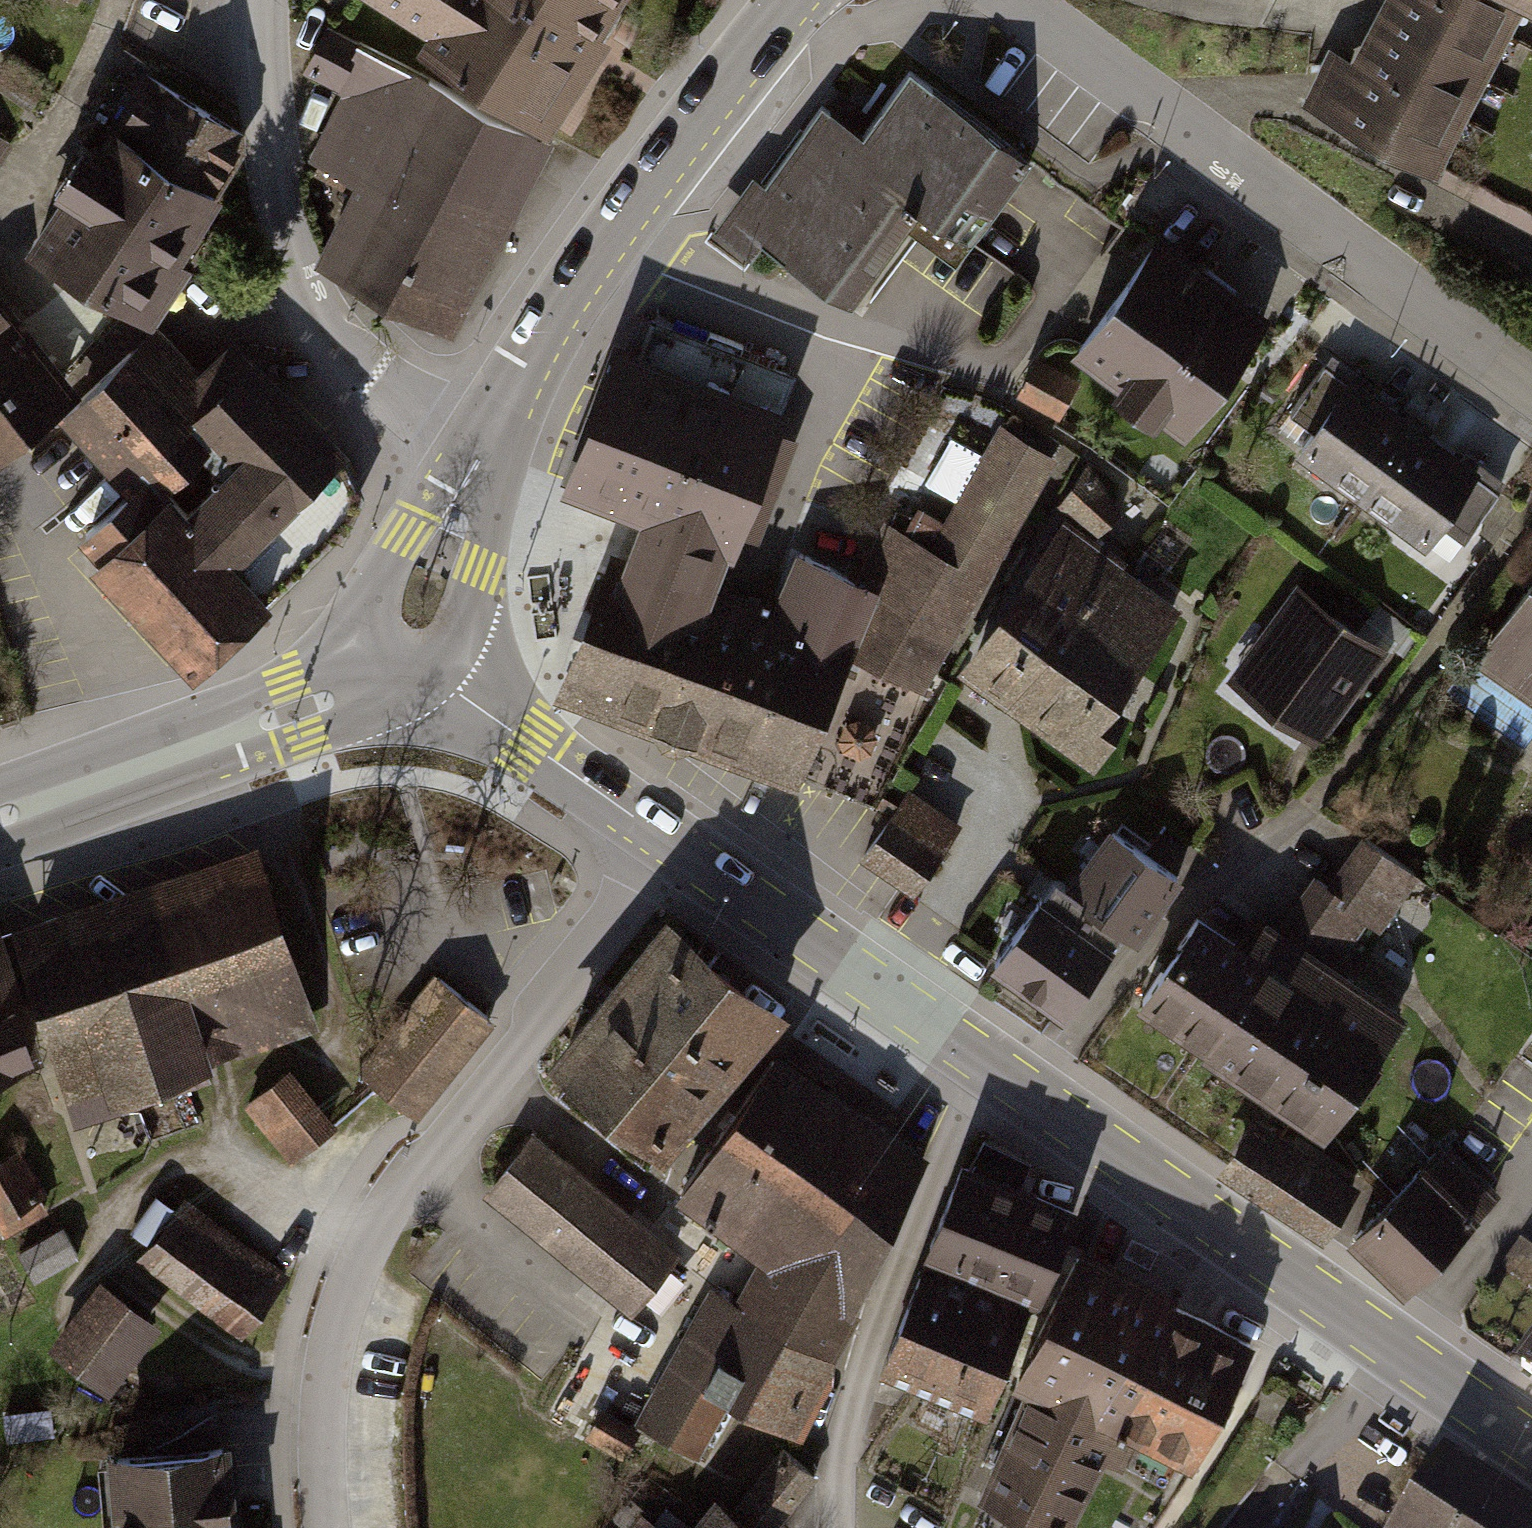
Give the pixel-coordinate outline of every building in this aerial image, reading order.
[(429,34),(419,50),(555,135),(613,43),(606,39),(630,0),(374,0),(429,34)] [(1353,61),(1331,51),(1304,109),(1440,179),(1524,11),(1531,15),(1531,0),(1386,0),(1353,61)] [(352,93),(317,161),(359,183),(318,263),(458,334),(556,145),(329,28),(307,70),(352,93)] [(753,172),(704,238),(744,265),(763,234),(850,301),(917,205),(965,240),(1026,157),(909,70),(862,135),(822,105),(763,182),(753,172)] [(67,202),(33,256),(157,333),(196,271),(185,265),(227,198),(222,195),(257,140),(147,71),(96,152),(86,146),(56,195),(67,202)] [(1185,426),(1271,310),(1155,225),(1070,340),(1112,371),(1107,378),(1153,412),(1158,406),(1185,426)] [(81,402),(0,298),(0,465),(81,402)] [(726,543),(731,545),(795,366),(648,315),(637,347),(615,339),(560,481),(636,512),(726,543)] [(103,562),(200,663),(263,603),(232,571),(347,462),(246,355),(235,365),(218,348),(194,370),(160,334),(79,411),(145,480),(85,537),(106,560),(103,562)] [(1038,353),(1018,391),(1060,412),(1079,374),(1038,353)] [(1313,417),(1295,442),(1421,535),(1439,510),(1464,529),(1499,483),(1477,468),(1480,464),(1333,355),(1296,405),(1313,417)] [(1053,460),(998,430),(982,460),(949,442),(931,481),(955,494),(944,517),(915,503),(903,529),(884,518),(861,571),(880,581),(849,648),(921,691),(1053,460)] [(1182,590),(1058,509),(1007,586),(954,666),(1094,758),(1125,710),(1109,700),(1127,673),(1182,590)] [(795,545),(769,605),(712,585),(726,543),(636,512),(623,552),(610,546),(556,691),(789,778),(849,648),(880,581),(861,571),(795,545)] [(1470,656),(1531,699),(1531,567),(1470,656)] [(1302,599),(1235,688),(1314,748),(1382,659),(1302,599)] [(960,822),(907,787),(858,861),(911,895),(960,822)] [(1109,822),(1065,880),(1120,923),(1135,934),(1180,876),(1109,822)] [(316,1024),(254,839),(9,920),(76,1121),(208,1077),(200,1054),(242,1040),(244,1048),(316,1024)] [(1365,839),(1331,887),(1315,875),(1295,904),(1345,940),(1363,914),(1375,923),(1412,872),(1365,839)] [(1039,892),(990,957),(1059,1009),(1110,940),(1108,938),(1110,935),(1120,923),(1065,880),(1057,873),(1042,894),(1039,892)] [(780,1001),(663,906),(542,1054),(659,1149),(780,1001)] [(1232,944),(1197,920),(1145,995),(1210,1039),(1280,936),(1251,916),(1232,944)] [(0,930),(0,1067),(42,1053),(29,1014),(0,930)] [(1394,1013),(1280,936),(1210,1039),(1324,1116),(1394,1013)] [(361,1072),(415,1114),(490,1019),(436,976),(361,1072)] [(920,1151),(773,1051),(675,1197),(757,1254),(731,1298),(709,1284),(634,1421),(600,1402),(583,1433),(625,1458),(642,1427),(698,1453),(727,1404),(802,1429),(920,1151)] [(332,1120),(288,1065),(244,1101),(288,1156),(332,1120)] [(1359,1177),(1255,1111),(1221,1165),(1326,1230),(1359,1177)] [(676,1247),(531,1128),(482,1187),(627,1306),(676,1247)] [(1446,1140),(1347,1231),(1398,1287),(1497,1195),(1446,1140)] [(0,1156),(0,1235),(48,1208),(14,1148),(0,1156)] [(1072,1213),(967,1166),(932,1242),(1038,1289),(1072,1213)] [(282,1274),(185,1199),(140,1257),(238,1332),(282,1274)] [(62,1228),(18,1251),(33,1279),(77,1257),(62,1228)] [(1521,1242),(1505,1266),(1531,1284),(1531,1249),(1521,1242)] [(1077,1259),(1022,1374),(1037,1381),(982,1494),(1054,1527),(1067,1527),(1118,1423),(1131,1429),(1116,1459),(1162,1481),(1177,1451),(1191,1458),(1248,1342),(1077,1259)] [(1028,1314),(923,1268),(885,1354),(990,1399),(1028,1314)] [(157,1320),(95,1273),(42,1342),(104,1389),(157,1320)] [(1514,1361),(1531,1374),(1531,1337),(1514,1361)] [(104,1443),(111,1527),(236,1527),(228,1433),(104,1443)] [(826,1476),(789,1445),(735,1508),(722,1498),(696,1527),(781,1527),(826,1476)] [(1442,1469),(1403,1527),(1531,1527),(1442,1469)]
